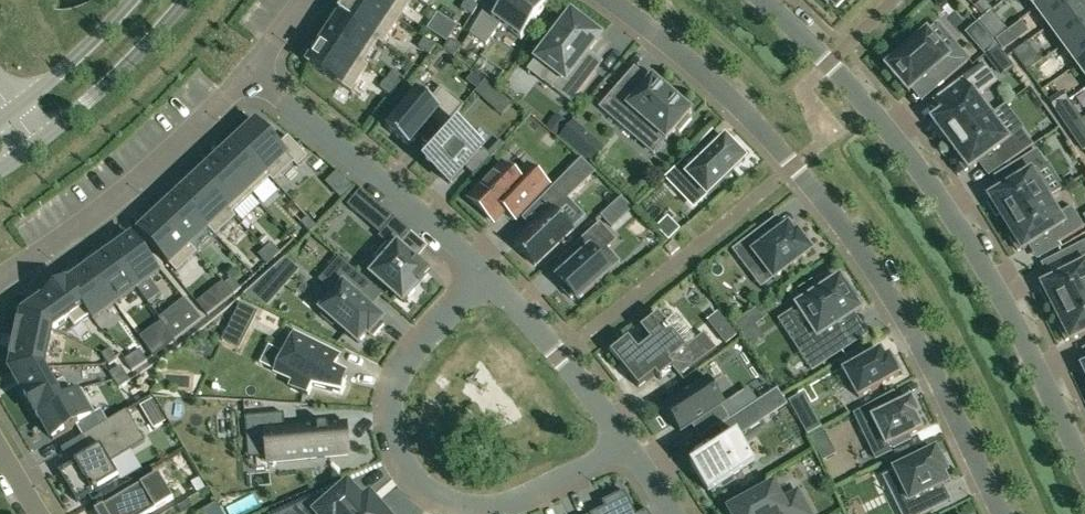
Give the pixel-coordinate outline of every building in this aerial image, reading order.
[(378,42),(383,45),(399,21),(367,0),(349,0),(339,16),(378,42)] [(399,21),(412,0),(367,0),(399,21)] [(461,9),(472,16),(478,6),(468,0),(466,0),(461,9)] [(470,34),(486,45),(501,25),(521,40),(550,1),(549,0),(506,0),(504,3),(500,0),(491,0),(470,34)] [(1049,26),(1084,0),(1047,0),(1036,8),(1049,26)] [(1084,0),(1049,26),(1063,46),(1084,30),(1084,0)] [(992,11),(983,1),(975,8),(984,18),(992,11)] [(572,14),(537,59),(552,71),(544,82),(571,103),(596,72),(582,61),(601,36),(572,14)] [(378,42),(339,16),(323,39),(363,66),(364,63),(378,42)] [(1024,38),(1016,27),(996,41),(1004,52),(1024,38)] [(1063,46),(1077,65),(1084,59),(1084,30),(1063,46)] [(926,77),(936,89),(969,60),(958,47),(948,55),(927,32),(912,45),(910,42),(897,52),(900,55),(886,67),(909,92),(926,77)] [(436,45),(425,38),(418,47),(430,55),(436,45)] [(323,39),(307,63),(352,92),(368,66),(364,63),(363,66),(323,39)] [(982,58),(995,47),(987,39),(975,49),(982,58)] [(445,51),(454,57),(462,46),(452,40),(445,51)] [(1028,42),(1014,53),(1021,62),(1035,52),(1028,42)] [(944,136),(951,145),(994,114),(980,95),(997,82),(983,64),(949,90),(958,102),(933,121),(934,122),(931,125),(941,138),(944,136)] [(398,87),(404,78),(394,70),(387,79),(398,87)] [(619,84),(599,108),(631,136),(644,121),(666,141),(676,129),(680,132),(692,118),(688,115),(691,112),(653,78),(635,98),(619,84)] [(380,88),(391,96),(398,87),(387,79),(380,88)] [(485,81),(475,93),(488,105),(499,94),(485,81)] [(440,89),(429,103),(416,92),(385,129),(408,148),(430,121),(442,131),(462,107),(440,89)] [(1048,99),(1055,108),(1066,101),(1068,100),(1061,90),(1048,99)] [(1080,120),(1066,101),(1055,108),(1068,128),(1080,120)] [(995,152),(1005,165),(1033,146),(1022,132),(1013,139),(994,114),(951,145),(958,155),(955,158),(965,171),(969,169),(970,170),(979,164),(995,152)] [(1080,120),(1068,128),(1083,149),(1084,148),(1084,127),(1080,120)] [(257,122),(237,141),(275,181),(294,163),(298,167),(308,158),(288,136),(279,146),(267,132),(266,133),(257,122)] [(576,122),(561,139),(588,163),(603,146),(576,122)] [(492,156),(459,127),(427,163),(450,184),(464,167),(474,176),(492,156)] [(693,151),(667,177),(679,189),(690,178),(708,196),(746,160),(737,151),(740,148),(731,138),(728,141),(726,139),(703,161),(693,151)] [(237,141),(218,159),(251,195),(252,194),(270,178),(274,182),(275,181),(237,141)] [(1000,214),(1006,224),(1047,198),(1048,199),(1052,196),(1036,170),(1045,165),(1037,151),(1009,168),(1017,181),(990,198),(991,199),(987,201),(996,216),(1000,214)] [(218,159),(198,177),(236,217),(233,213),(251,195),(218,159)] [(577,163),(548,192),(561,205),(591,177),(577,163)] [(493,221),(504,210),(515,219),(548,183),(529,165),(518,178),(503,164),(470,199),(493,221)] [(198,177),(179,195),(217,235),(236,217),(198,177)] [(361,189),(347,206),(361,217),(375,201),(361,189)] [(179,195),(159,213),(190,245),(197,253),(198,253),(190,245),(208,228),(216,236),(217,235),(179,195)] [(1047,198),(1006,224),(1013,234),(1009,236),(1018,251),(1022,249),(1023,250),(1049,234),(1056,245),(1084,227),(1072,206),(1058,215),(1048,199),(1047,198)] [(553,208),(515,245),(535,265),(573,229),(553,208)] [(159,213),(142,229),(172,263),(190,245),(159,213)] [(317,227),(308,217),(301,223),(310,233),(317,227)] [(417,260),(416,261),(413,258),(399,246),(411,232),(395,218),(378,237),(386,244),(375,257),(382,263),(372,274),(404,302),(431,272),(417,260)] [(581,257),(558,278),(562,283),(559,286),(571,299),(574,296),(578,300),(610,271),(598,257),(616,241),(600,222),(572,247),(581,257)] [(670,225),(662,233),(671,242),(678,234),(670,225)] [(758,230),(733,250),(748,271),(761,262),(774,279),(811,251),(808,248),(811,246),(803,235),(800,237),(797,234),(795,235),(788,227),(767,242),(758,230)] [(160,273),(134,236),(111,252),(138,289),(160,273)] [(1057,313),(1084,298),(1084,242),(1062,254),(1071,271),(1043,285),(1043,287),(1039,289),(1047,304),(1051,302),(1057,313)] [(265,249),(274,259),(281,253),(271,243),(265,249)] [(265,249),(258,255),(268,265),(274,259),(265,249)] [(111,252),(90,268),(116,304),(138,289),(111,252)] [(320,280),(329,289),(315,305),(324,313),(321,316),(333,325),(335,323),(359,343),(367,333),(369,335),(371,333),(374,336),(384,324),(381,322),(383,320),(371,309),(355,295),(367,282),(340,258),(320,280)] [(85,306),(94,319),(116,304),(90,268),(69,283),(85,306)] [(226,284),(234,294),(241,288),(232,278),(226,284)] [(809,324),(790,337),(812,370),(851,345),(838,325),(861,310),(859,307),(863,305),(852,289),(848,291),(840,279),(819,292),(812,282),(797,292),(804,302),(798,306),(809,324)] [(246,295),(269,307),(279,295),(262,280),(246,295)] [(24,313),(54,329),(85,306),(69,283),(68,281),(67,282),(24,313)] [(226,284),(219,290),(227,300),(234,294),(226,284)] [(1084,333),(1084,298),(1057,313),(1062,324),(1058,326),(1066,341),(1070,339),(1070,341),(1084,333)] [(249,328),(257,312),(240,303),(232,320),(249,328)] [(164,327),(175,341),(202,319),(190,306),(164,327)] [(24,313),(22,324),(19,324),(14,349),(12,358),(14,359),(12,370),(45,368),(54,329),(24,313)] [(629,339),(611,353),(639,388),(656,374),(660,379),(673,369),(679,376),(715,347),(704,333),(686,348),(673,332),(674,330),(670,325),(668,326),(659,314),(641,329),(651,341),(639,351),(629,339)] [(721,315),(711,323),(727,343),(737,335),(721,315)] [(161,322),(139,337),(153,356),(174,341),(164,327),(161,322)] [(295,333),(275,373),(294,382),(291,388),(308,396),(313,386),(341,393),(346,375),(333,368),(339,355),(295,333)] [(102,354),(109,366),(117,360),(110,349),(102,354)] [(862,349),(839,362),(845,371),(844,372),(859,398),(899,375),(898,372),(901,370),(895,358),(891,360),(889,357),(886,359),(881,351),(868,359),(862,349)] [(140,350),(132,355),(140,366),(147,361),(140,350)] [(125,360),(132,371),(140,366),(132,355),(125,360)] [(126,373),(121,366),(110,373),(115,381),(126,373)] [(25,392),(24,392),(38,416),(65,401),(45,368),(12,370),(25,392)] [(126,373),(115,381),(119,388),(131,381),(126,373)] [(722,407),(725,404),(709,379),(664,407),(681,433),(692,426),(701,439),(730,420),(722,407)] [(40,416),(54,439),(92,417),(79,393),(65,401),(38,416),(39,417),(40,416)] [(912,400),(908,401),(900,405),(894,393),(854,412),(866,438),(879,432),(887,447),(892,444),(893,448),(911,440),(909,436),(922,430),(915,416),(919,415),(912,400)] [(732,419),(742,435),(764,420),(754,405),(732,419)] [(59,471),(77,502),(119,477),(110,462),(145,441),(127,410),(82,437),(91,452),(59,471)] [(245,417),(246,436),(266,434),(269,462),(349,455),(346,425),(328,427),(328,424),(317,425),(318,428),(286,431),(284,413),(245,417)] [(832,444),(826,433),(812,440),(818,452),(832,444)] [(709,492),(755,462),(738,436),(692,466),(709,492)] [(893,498),(901,513),(925,513),(933,510),(926,494),(947,484),(943,475),(947,473),(945,468),(949,466),(942,453),(938,455),(936,450),(894,470),(905,493),(893,498)] [(97,513),(147,513),(173,498),(159,474),(95,511),(97,513)] [(199,478),(193,482),(198,491),(205,488),(199,478)] [(277,513),(386,513),(377,503),(370,509),(347,483),(277,513)] [(800,495),(799,493),(798,491),(797,492),(782,500),(773,485),(729,509),(732,513),(810,513),(800,495)] [(605,508),(592,513),(635,513),(625,492),(602,502),(605,508)]
